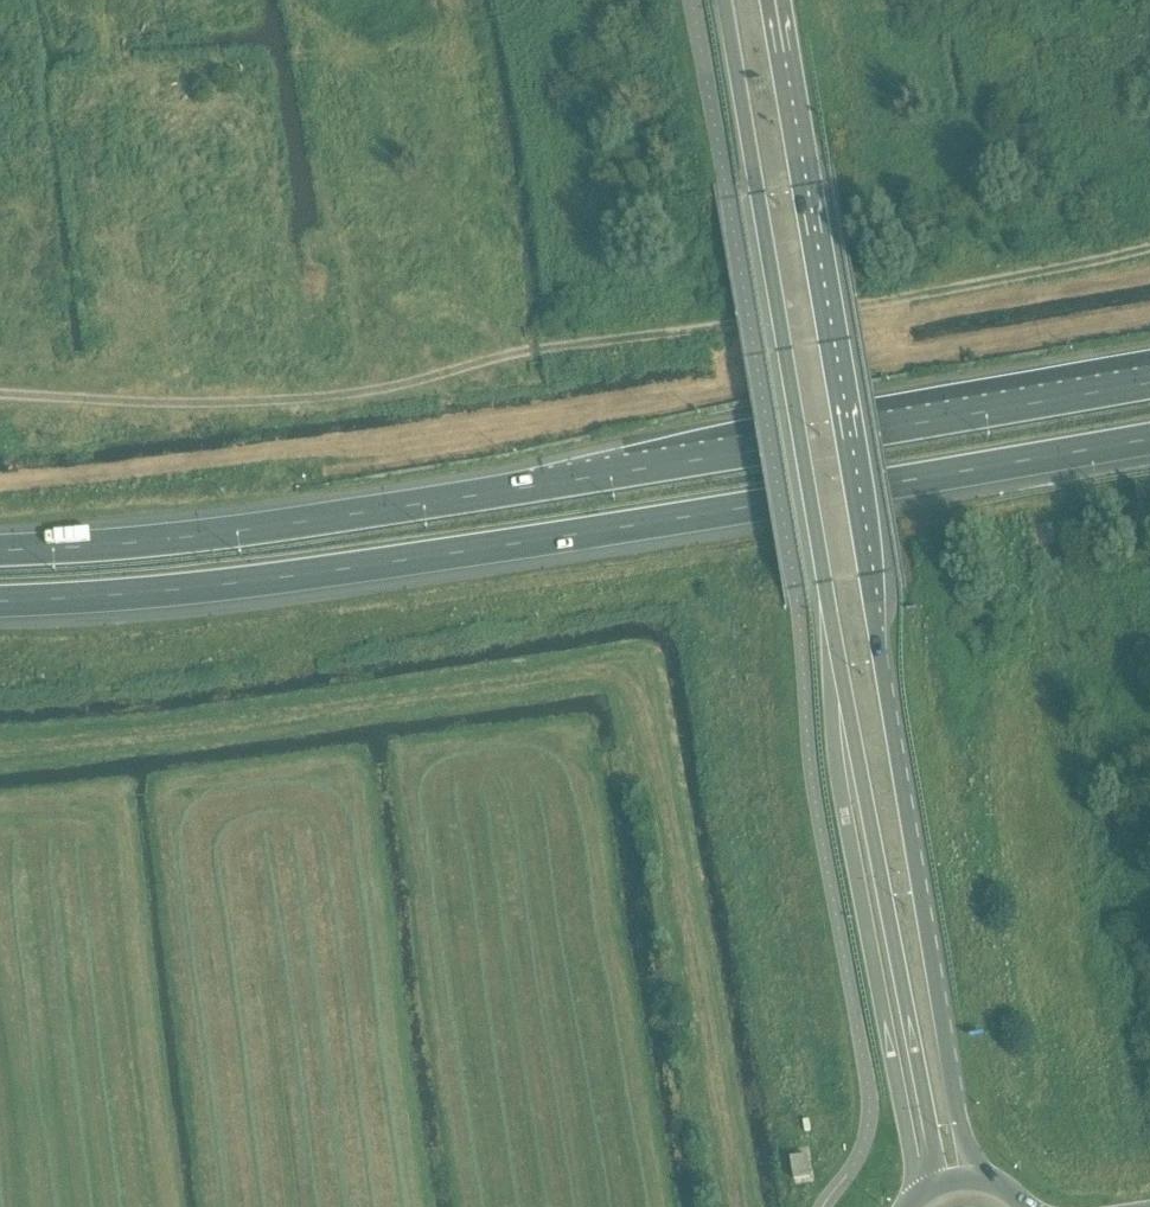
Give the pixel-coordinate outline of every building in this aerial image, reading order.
[(794,1180),(795,1180),(810,1178),(806,1156),(790,1159),(794,1180)]
